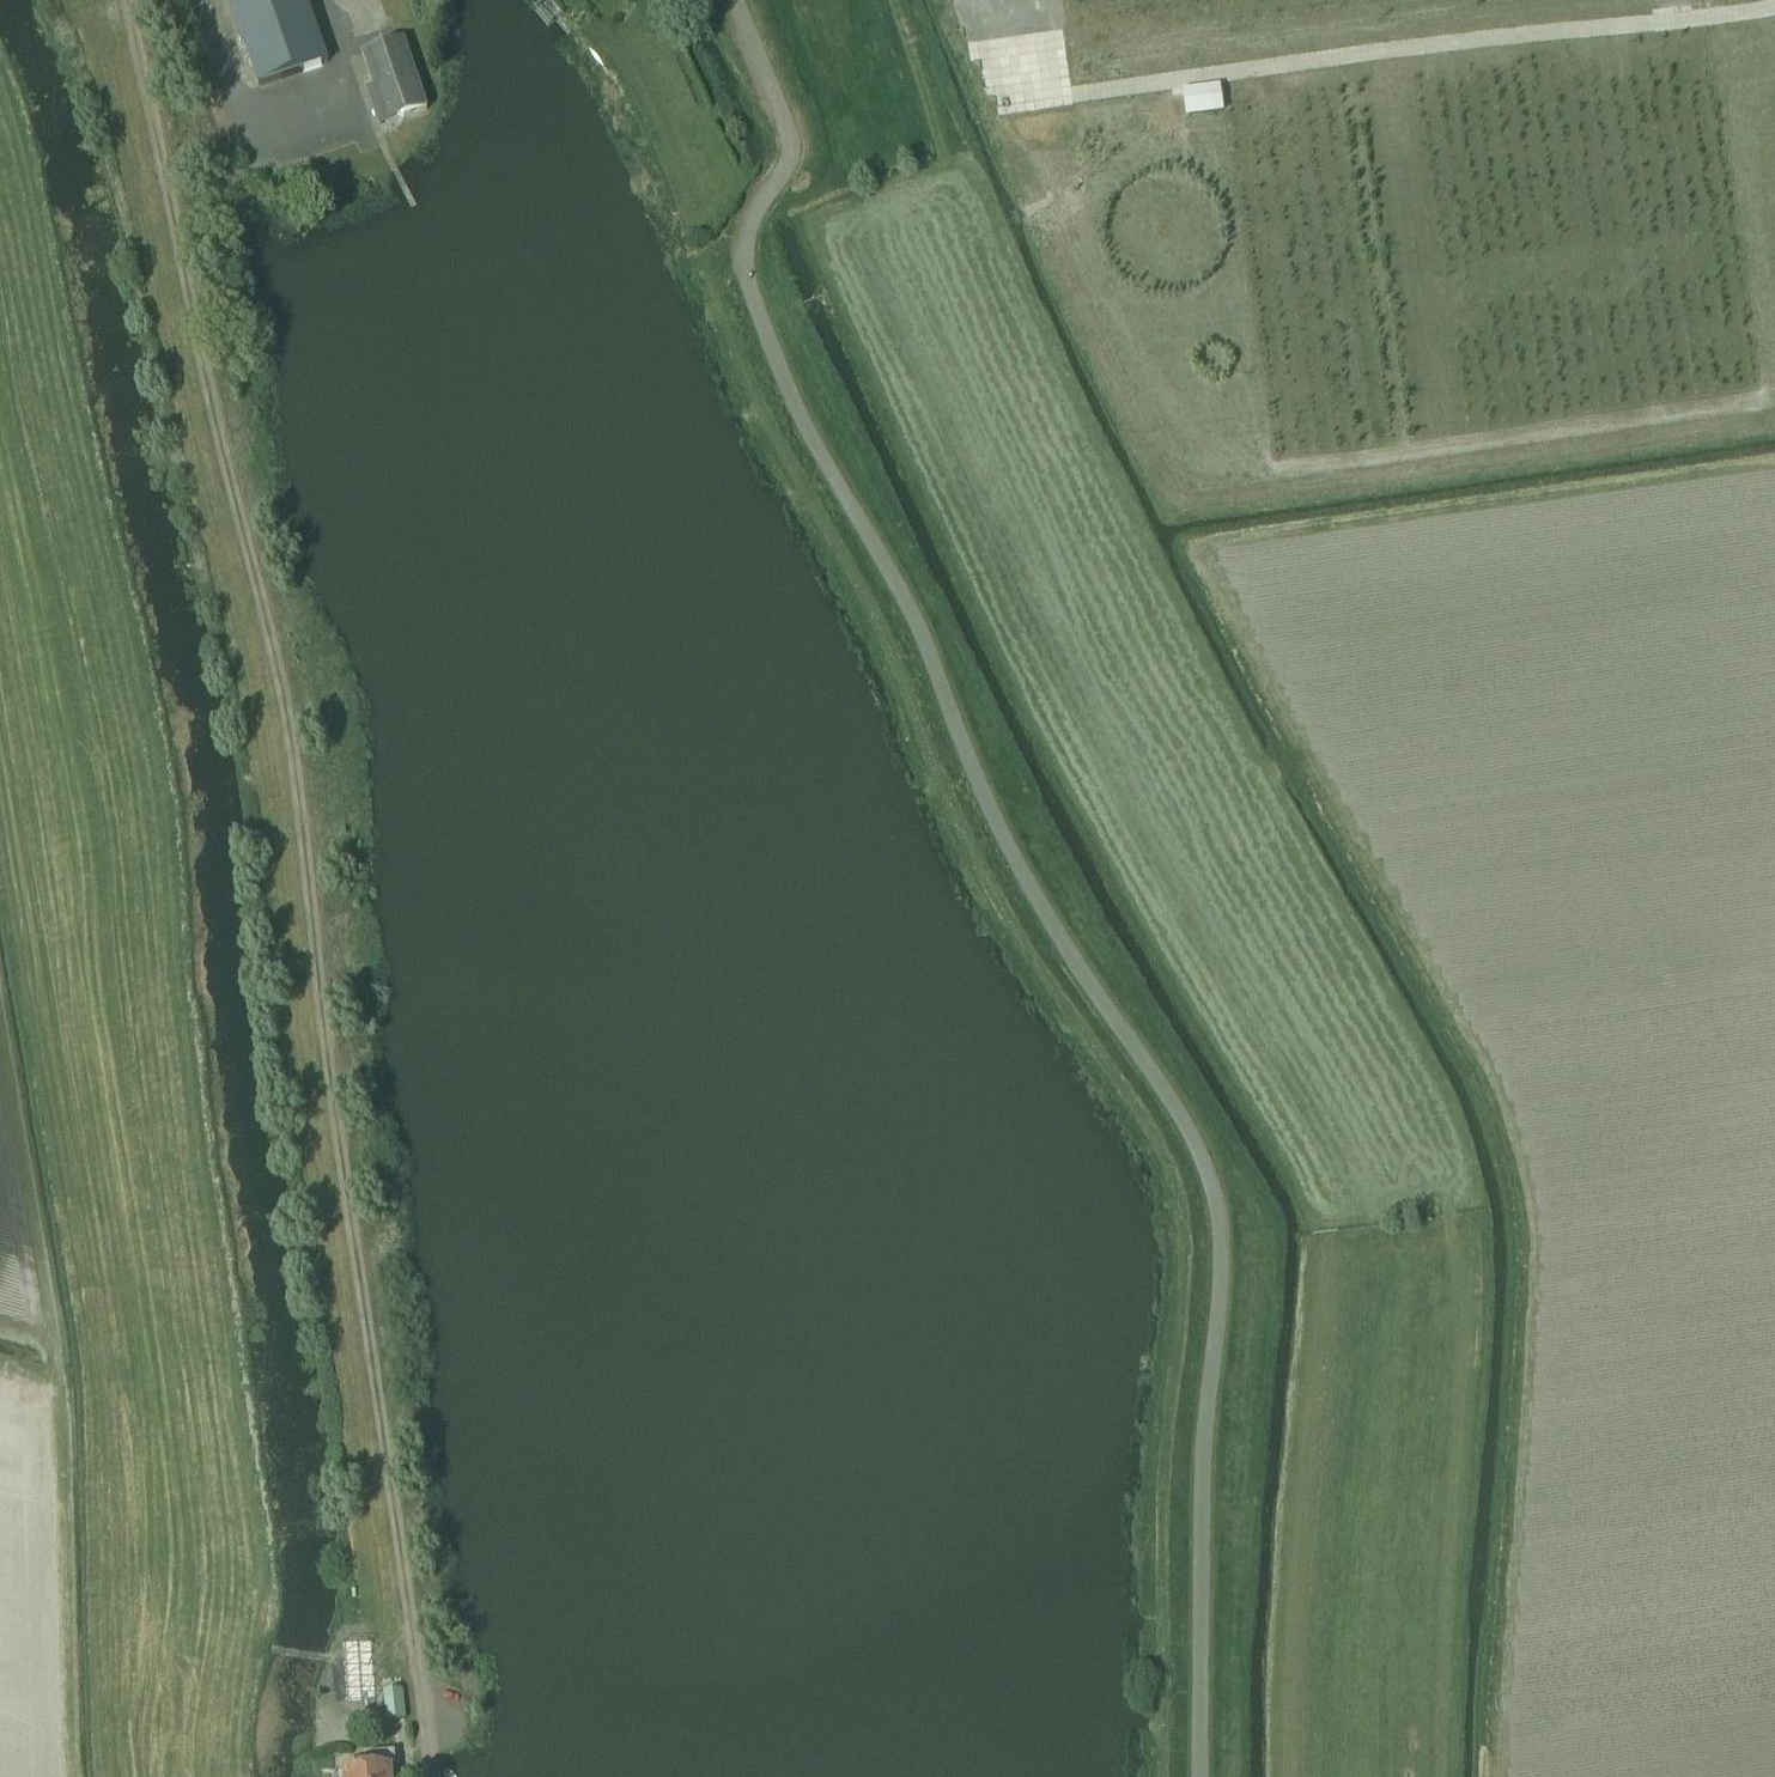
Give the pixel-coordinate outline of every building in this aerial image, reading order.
[(259,87),(328,63),(307,0),(229,0),(259,87)] [(664,15),(675,12),(671,0),(659,0),(664,15)] [(428,109),(427,107),(405,39),(361,54),(373,89),(367,91),(379,126),(428,109)] [(338,1701),(373,1700),(372,1676),(338,1677),(338,1701)] [(388,1721),(404,1719),(401,1693),(384,1695),(388,1721)] [(395,1769),(395,1755),(365,1756),(366,1771),(344,1771),(344,1776),(391,1776),(391,1769),(395,1769)]
